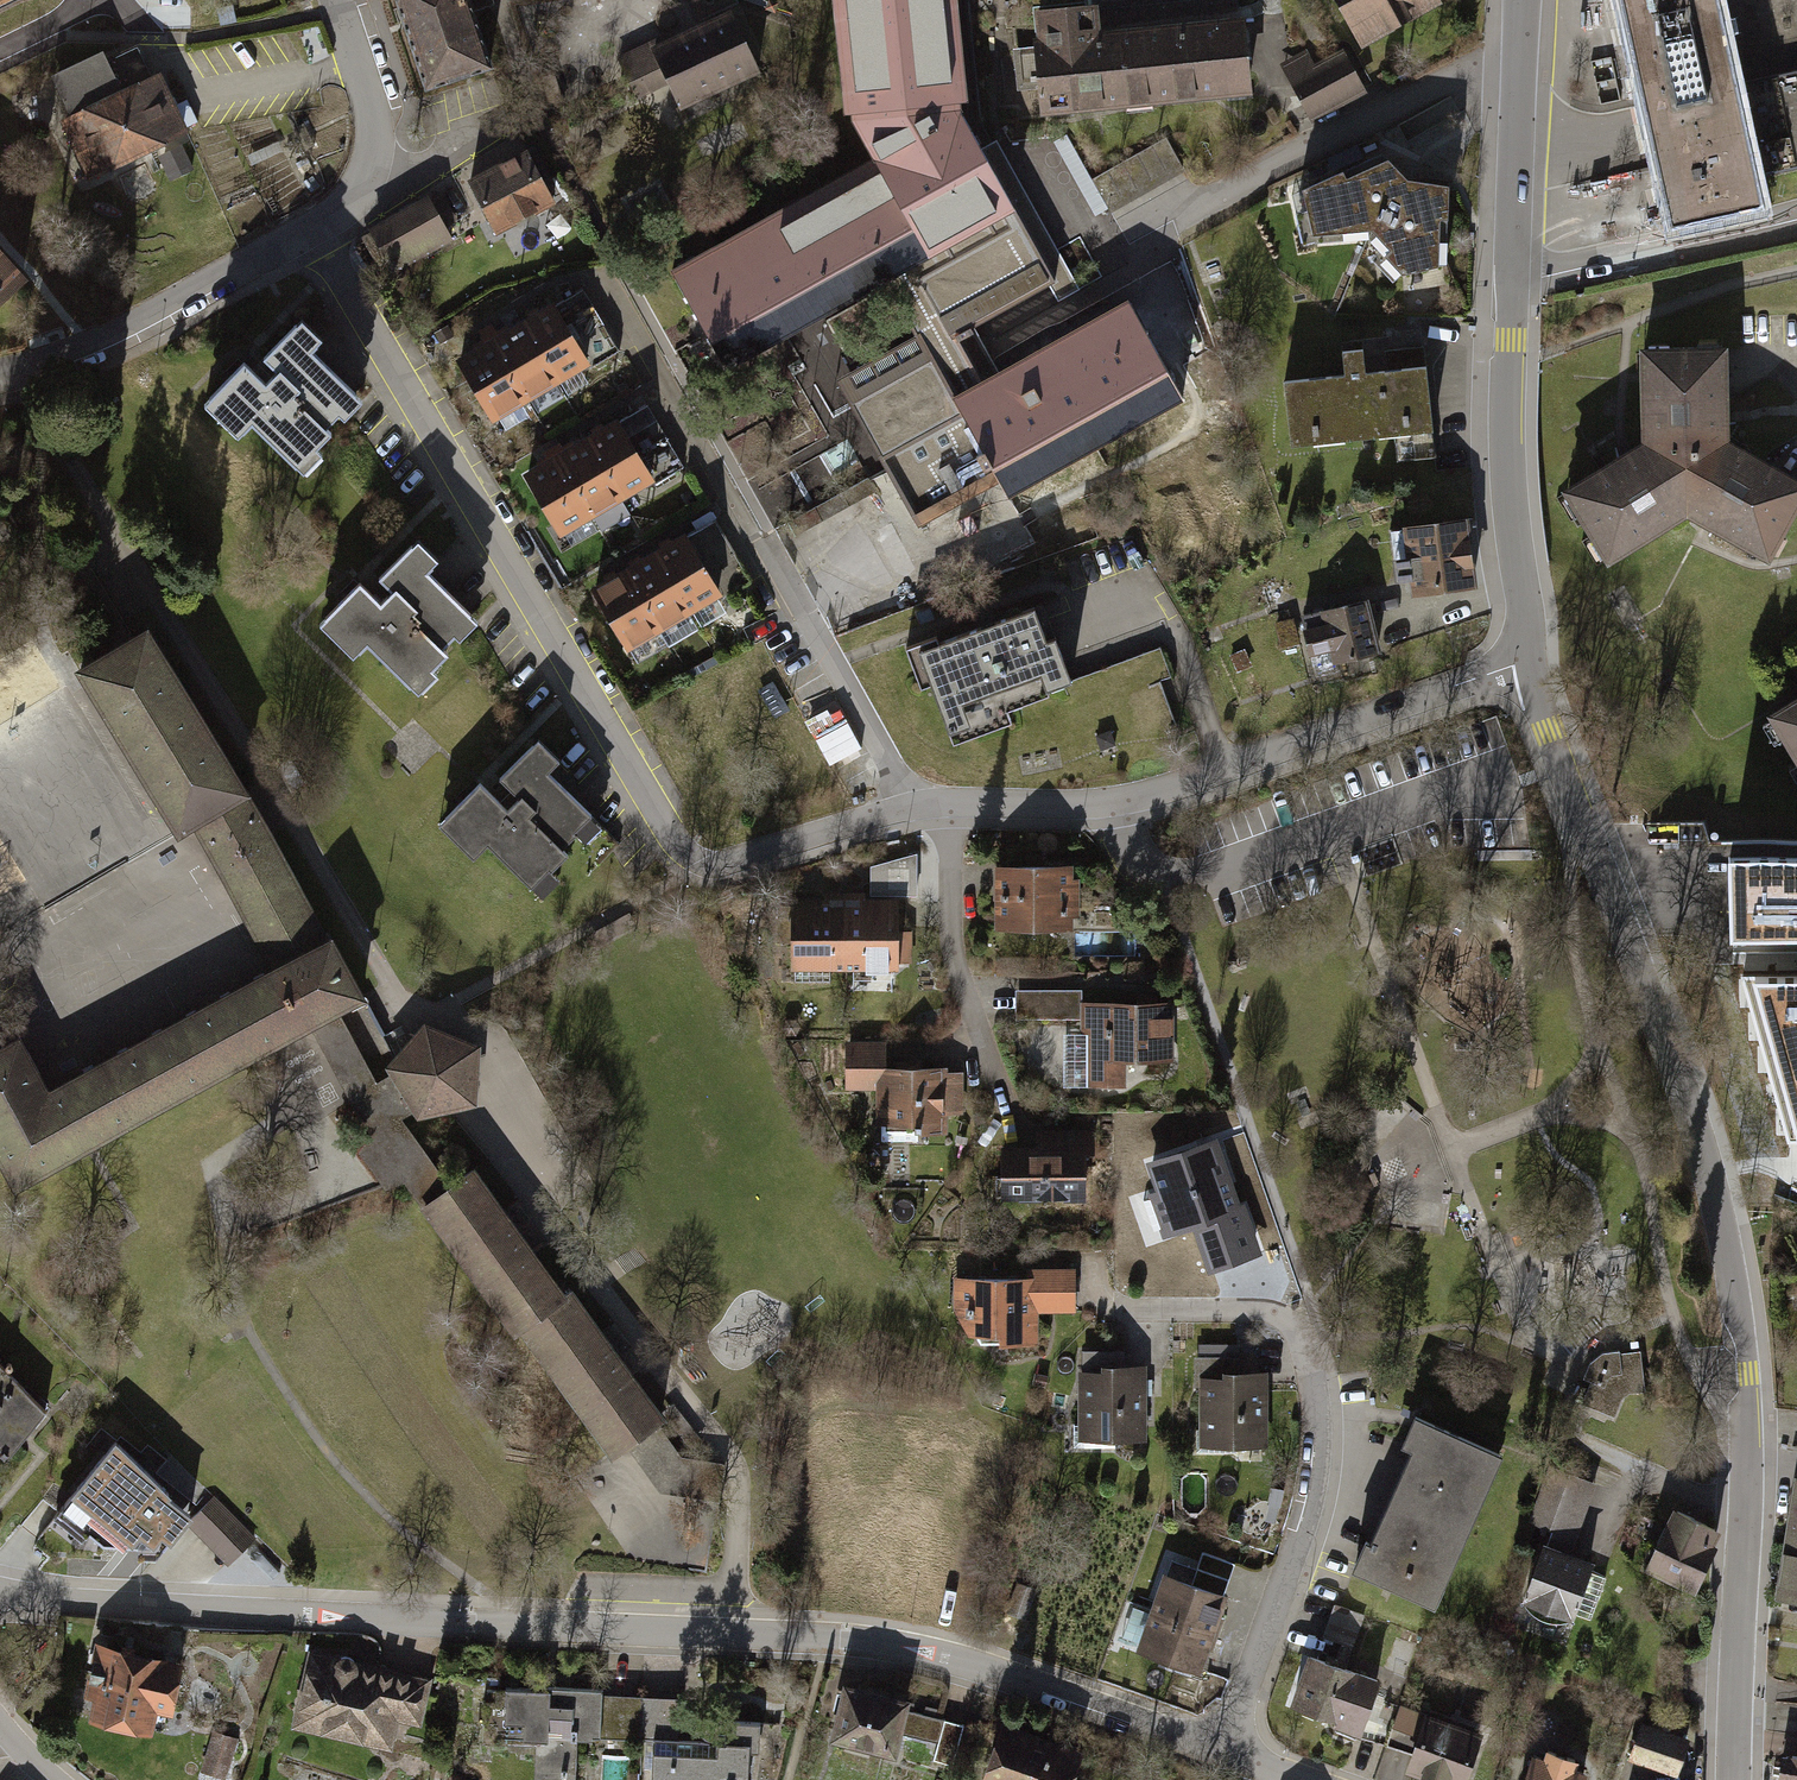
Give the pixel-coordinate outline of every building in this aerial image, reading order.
[(475,0),(397,0),(428,89),(497,65),(475,0)] [(889,379),(937,466),(979,443),(1007,493),(1181,396),(1128,303),(981,384),(954,335),(972,326),(973,328),(986,321),(988,323),(1002,315),(1003,318),(1019,309),(1018,306),(1032,299),(1031,296),(1043,289),(1043,286),(1113,247),(1071,171),(1010,205),(956,109),(955,100),(963,100),(953,0),(836,0),(847,112),(855,112),(855,119),(877,159),(674,272),(726,366),(885,278),(928,358),(889,379)] [(1088,22),(1086,0),(963,0),(977,132),(1098,120),(1088,22)] [(1362,41),(1435,1),(1435,0),(1340,0),(1362,41)] [(1640,98),(1734,77),(1717,0),(1619,0),(1626,29),(1640,98)] [(1734,77),(1756,176),(1796,167),(1796,0),(1717,0),(1734,77)] [(1249,112),(1240,10),(1088,22),(1098,120),(1249,112)] [(758,69),(732,13),(655,50),(652,42),(620,57),(637,96),(669,82),(680,105),(758,69)] [(102,52),(52,75),(73,119),(67,121),(91,172),(182,130),(158,79),(152,81),(137,48),(107,62),(102,52)] [(1311,54),(1278,69),(1308,135),(1371,107),(1349,58),(1318,72),(1311,54)] [(1756,176),(1734,77),(1640,98),(1661,190),(1670,228),(1764,207),(1756,176)] [(519,150),(458,179),(493,250),(554,220),(519,150)] [(184,153),(164,163),(171,178),(191,168),(184,153)] [(1385,164),(1303,202),(1309,264),(1370,257),(1408,299),(1448,288),(1452,196),(1411,193),(1385,164)] [(428,206),(367,242),(394,287),(455,251),(428,206)] [(0,258),(0,299),(21,280),(0,258)] [(523,336),(557,398),(590,380),(556,317),(523,336)] [(523,336),(490,354),(524,416),(557,398),(523,336)] [(249,444),(301,496),(318,479),(308,469),(325,453),(321,449),(337,434),(345,441),(360,426),(303,370),(317,356),(299,339),(261,377),(280,397),(268,409),(240,381),(199,423),(235,458),(249,444)] [(1680,470),(1725,441),(1724,348),(1634,349),(1635,440),(1680,470)] [(490,354),(456,372),(491,434),(524,416),(490,354)] [(1343,383),(1284,388),(1291,461),(1433,449),(1426,376),(1366,381),(1364,357),(1341,359),(1343,383)] [(652,405),(624,418),(655,481),(682,467),(652,405)] [(584,448),(621,511),(653,492),(615,430),(584,448)] [(856,438),(795,472),(809,498),(871,463),(856,438)] [(1608,566),(1679,519),(1680,470),(1635,440),(1558,492),(1608,566)] [(1725,441),(1680,470),(1679,519),(1764,564),(1796,501),(1796,479),(1725,441)] [(553,467),(591,529),(621,511),(584,448),(553,467)] [(520,487),(557,549),(591,529),(553,467),(520,487)] [(1473,529),(1401,538),(1410,607),(1482,598),(1473,529)] [(683,544),(651,562),(688,626),(720,607),(683,544)] [(369,656),(422,708),(438,692),(429,682),(445,666),(442,662),(457,646),(465,654),(480,638),(424,582),(437,569),(419,552),(381,590),(400,609),(388,621),(361,594),(320,635),(355,671),(369,656)] [(651,562),(622,579),(660,642),(688,626),(651,562)] [(622,579),(588,600),(625,663),(660,642),(622,579)] [(1371,607),(1300,625),(1311,668),(1330,663),(1333,674),(1385,661),(1371,607)] [(144,617),(71,660),(86,687),(174,835),(190,826),(234,901),(291,867),(243,786),(144,617)] [(1047,623),(919,667),(951,760),(1015,738),(1010,725),(1075,702),(1047,623)] [(834,688),(801,702),(822,750),(855,736),(834,688)] [(1771,711),(1796,750),(1796,694),(1771,711)] [(489,849),(542,901),(559,884),(549,875),(565,858),(562,854),(577,839),(585,846),(601,831),(544,775),(557,762),(539,744),(501,783),(521,802),(508,814),(481,786),(440,828),(475,863),(489,849)] [(1730,857),(1732,935),(1796,933),(1796,855),(1730,857)] [(920,895),(921,860),(873,858),(872,894),(920,895)] [(1075,866),(995,865),(995,930),(1074,930),(1074,921),(1083,921),(1083,881),(1075,881),(1075,866)] [(323,925),(291,867),(234,901),(248,930),(264,960),(287,946),(323,925)] [(845,895),(847,972),(904,971),(903,900),(868,901),(868,894),(845,895)] [(826,902),(791,902),(792,973),(847,972),(845,895),(826,895),(826,902)] [(592,944),(598,957),(642,937),(636,923),(592,944)] [(324,924),(323,925),(287,946),(264,960),(48,1087),(13,1028),(0,1035),(0,1163),(18,1192),(305,1022),(322,1012),(334,1005),(362,988),(324,924)] [(1742,975),(1788,1138),(1796,1138),(1796,974),(1742,975)] [(1082,993),(1016,992),(1016,1023),(1082,1023),(1082,1035),(1064,1035),(1064,1090),(1129,1090),(1129,1057),(1173,1057),(1173,1003),(1082,1003),(1082,993)] [(336,1073),(349,1095),(377,1079),(334,1005),(322,1012),(305,1022),(336,1073)] [(375,1018),(353,1029),(364,1052),(386,1042),(375,1018)] [(388,1073),(377,1079),(349,1095),(371,1139),(356,1154),(384,1187),(403,1182),(510,1336),(516,1331),(611,1457),(624,1447),(654,1424),(662,1418),(570,1286),(565,1290),(472,1163),(446,1179),(405,1121),(473,1103),(478,1045),(423,1021),(384,1064),(388,1073)] [(879,1092),(879,1142),(920,1143),(920,1139),(950,1140),(950,1114),(964,1114),(964,1075),(950,1075),(950,1068),(887,1068),(888,1045),(847,1044),(846,1092),(879,1092)] [(999,1145),(1000,1203),(1084,1202),(1083,1154),(1095,1154),(1095,1134),(1054,1135),(1054,1144),(999,1145)] [(1217,1143),(1146,1167),(1169,1235),(1195,1226),(1211,1272),(1255,1257),(1217,1143)] [(1026,1279),(952,1280),(952,1313),(976,1346),(1040,1346),(1039,1313),(1081,1312),(1080,1268),(1026,1269),(1026,1279)] [(1076,1365),(1077,1437),(1148,1435),(1146,1363),(1127,1364),(1126,1350),(1082,1351),(1083,1365),(1076,1365)] [(1591,1380),(1583,1402),(1613,1414),(1620,1398),(1628,1392),(1643,1390),(1638,1351),(1618,1354),(1618,1351),(1601,1353),(1590,1362),(1584,1377),(1591,1380)] [(46,1415),(0,1370),(0,1473),(25,1441),(46,1415)] [(1202,1377),(1201,1447),(1269,1447),(1270,1378),(1202,1377)] [(1504,1447),(1413,1412),(1402,1438),(1411,1443),(1370,1536),(1362,1533),(1351,1563),(1438,1599),(1504,1447)] [(654,1424),(624,1447),(660,1490),(720,1498),(722,1465),(680,1458),(654,1424)] [(118,1433),(46,1525),(73,1549),(90,1529),(103,1541),(140,1540),(140,1551),(156,1554),(196,1511),(179,1494),(179,1490),(118,1433)] [(1551,1542),(1576,1551),(1600,1482),(1552,1466),(1530,1524),(1554,1532),(1551,1542)] [(1791,1472),(1773,1597),(1796,1600),(1796,1473),(1791,1472)] [(188,1523),(229,1565),(255,1537),(215,1495),(188,1523)] [(1717,1529),(1672,1509),(1645,1570),(1690,1590),(1717,1529)] [(1551,1542),(1544,1539),(1522,1600),(1546,1618),(1574,1615),(1597,1560),(1576,1551),(1551,1542)] [(1163,1566),(1149,1605),(1220,1630),(1242,1566),(1204,1553),(1195,1577),(1163,1566)] [(1581,1612),(1594,1616),(1608,1573),(1595,1569),(1581,1612)] [(1035,1590),(1017,1585),(1008,1614),(1027,1619),(1035,1590)] [(1353,1650),(1367,1613),(1337,1601),(1323,1638),(1353,1650)] [(1205,1673),(1220,1630),(1149,1605),(1134,1649),(1205,1673)] [(181,1659),(93,1640),(83,1691),(95,1693),(90,1717),(148,1729),(153,1706),(170,1709),(181,1659)] [(1382,1676),(1308,1649),(1290,1700),(1337,1716),(1333,1726),(1361,1735),(1376,1693),(1382,1676)] [(427,1675),(307,1650),(291,1725),(388,1745),(393,1723),(415,1728),(427,1675)] [(908,1700),(841,1685),(829,1737),(896,1752),(908,1700)] [(503,1693),(502,1743),(532,1743),(531,1779),(578,1779),(578,1740),(602,1740),(603,1694),(503,1693)] [(1376,1693),(1361,1735),(1387,1744),(1402,1701),(1376,1693)] [(603,1694),(602,1740),(640,1741),(651,1741),(651,1779),(763,1779),(764,1723),(684,1722),(685,1695),(603,1694)] [(1427,1709),(1402,1701),(1387,1744),(1412,1753),(1427,1709)] [(1427,1709),(1412,1753),(1405,1771),(1430,1779),(1469,1779),(1487,1731),(1427,1709)] [(924,1715),(918,1738),(940,1744),(947,1721),(924,1715)] [(1000,1719),(980,1779),(1070,1779),(1081,1745),(1000,1719)] [(1693,1739),(1641,1721),(1629,1756),(1680,1774),(1693,1739)] [(236,1741),(212,1734),(200,1777),(209,1779),(224,1779),(236,1741)] [(1532,1749),(1521,1779),(1583,1779),(1587,1768),(1577,1764),(1580,1755),(1546,1744),(1543,1753),(1532,1749)] [(1782,1754),(1779,1779),(1796,1779),(1796,1755),(1782,1754)]
